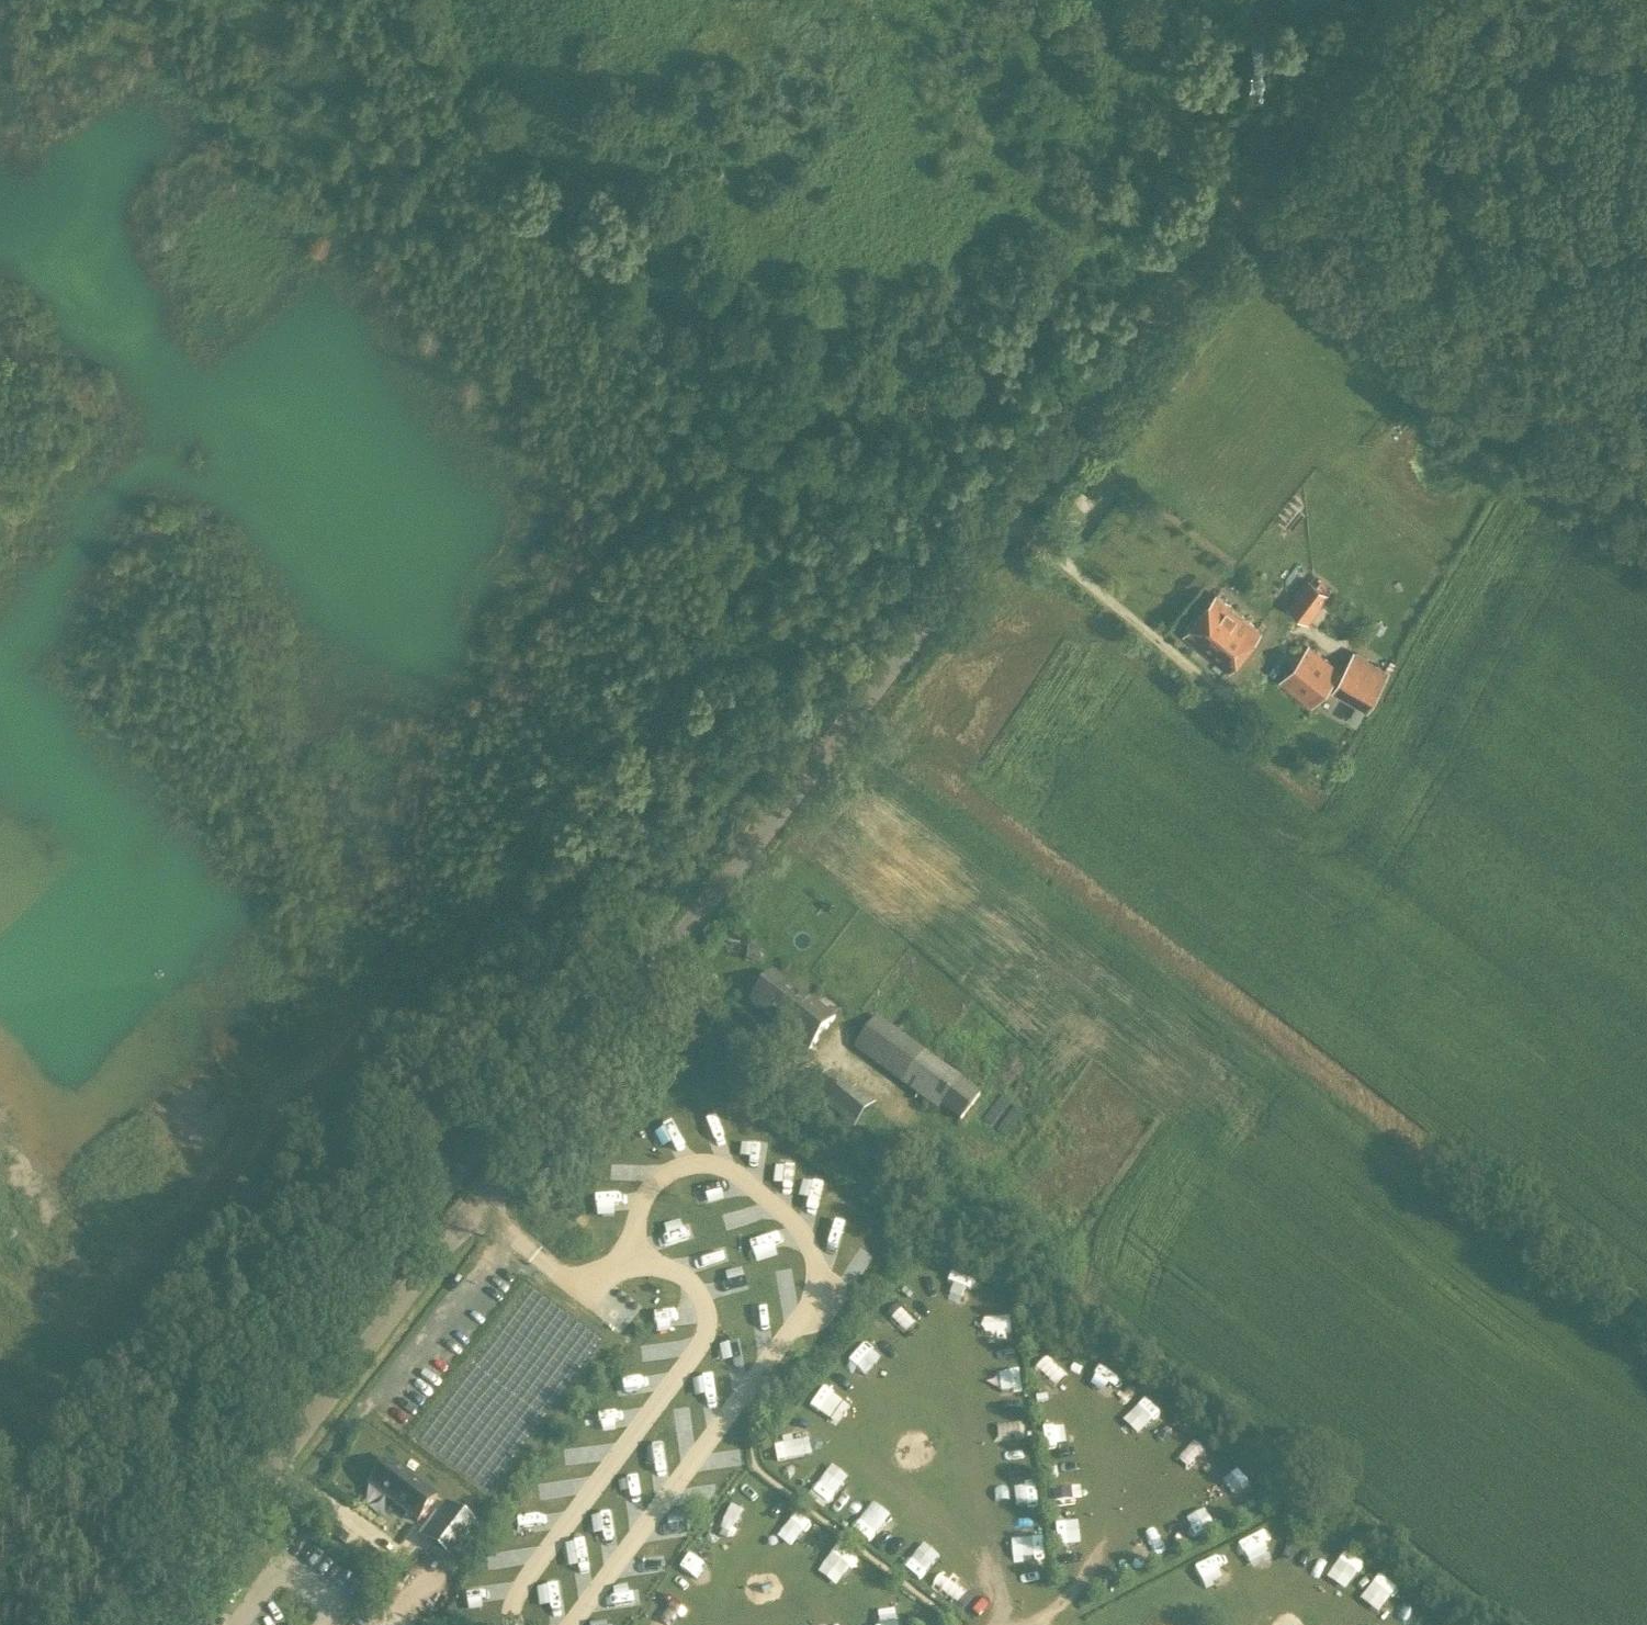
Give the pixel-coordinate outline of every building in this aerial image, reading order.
[(1330,593),(1308,577),(1286,607),(1307,623),(1330,593)] [(1260,629),(1216,593),(1184,633),(1228,668),(1260,629)] [(1279,680),(1311,706),(1341,669),(1309,642),(1279,680)] [(1354,650),(1331,689),(1366,709),(1389,670),(1354,650)] [(785,1034),(792,1040),(807,1021),(800,1015),(810,1003),(773,975),(751,1003),(788,1031),(785,1034)] [(807,1021),(792,1040),(808,1052),(834,1017),(812,1000),(810,1003),(800,1015),(807,1021)] [(878,1017),(854,1049),(938,1112),(942,1108),(961,1121),(982,1094),(878,1017)] [(855,1128),(919,1183),(921,1181),(930,1189),(947,1169),(874,1106),(876,1103),(857,1087),(854,1090),(831,1071),(814,1091),(828,1103),(825,1105),(853,1130),(855,1128)] [(797,1179),(778,1204),(808,1226),(827,1201),(797,1179)] [(873,1253),(880,1243),(850,1222),(843,1231),(873,1253)] [(844,1232),(831,1246),(858,1270),(871,1255),(844,1232)] [(658,1233),(647,1249),(665,1262),(677,1246),(658,1233)] [(646,1378),(656,1361),(641,1353),(632,1369),(646,1378)] [(725,1424),(725,1445),(743,1445),(743,1424),(725,1424)] [(712,1448),(696,1479),(712,1488),(728,1456),(712,1448)] [(490,1455),(466,1484),(487,1500),(510,1470),(490,1455)] [(371,1485),(418,1522),(437,1497),(390,1461),(381,1472),(376,1471),(370,1478),(372,1484),(371,1485)] [(565,1464),(557,1474),(574,1488),(582,1478),(565,1464)] [(686,1500),(702,1507),(710,1488),(694,1481),(686,1500)] [(452,1507),(432,1534),(427,1539),(451,1557),(461,1565),(486,1533),(452,1507)] [(734,1538),(744,1519),(724,1509),(714,1528),(734,1538)] [(797,1511),(783,1525),(800,1542),(814,1528),(797,1511)] [(686,1537),(690,1525),(675,1520),(671,1532),(686,1537)] [(1040,1524),(1018,1526),(1020,1548),(1041,1546),(1040,1524)] [(1137,1542),(1144,1561),(1164,1555),(1157,1535),(1137,1542)] [(322,1577),(344,1594),(360,1572),(338,1556),(322,1577)] [(501,1561),(491,1579),(509,1589),(520,1571),(501,1561)] [(1388,1606),(1393,1588),(1378,1583),(1373,1601),(1388,1606)]
